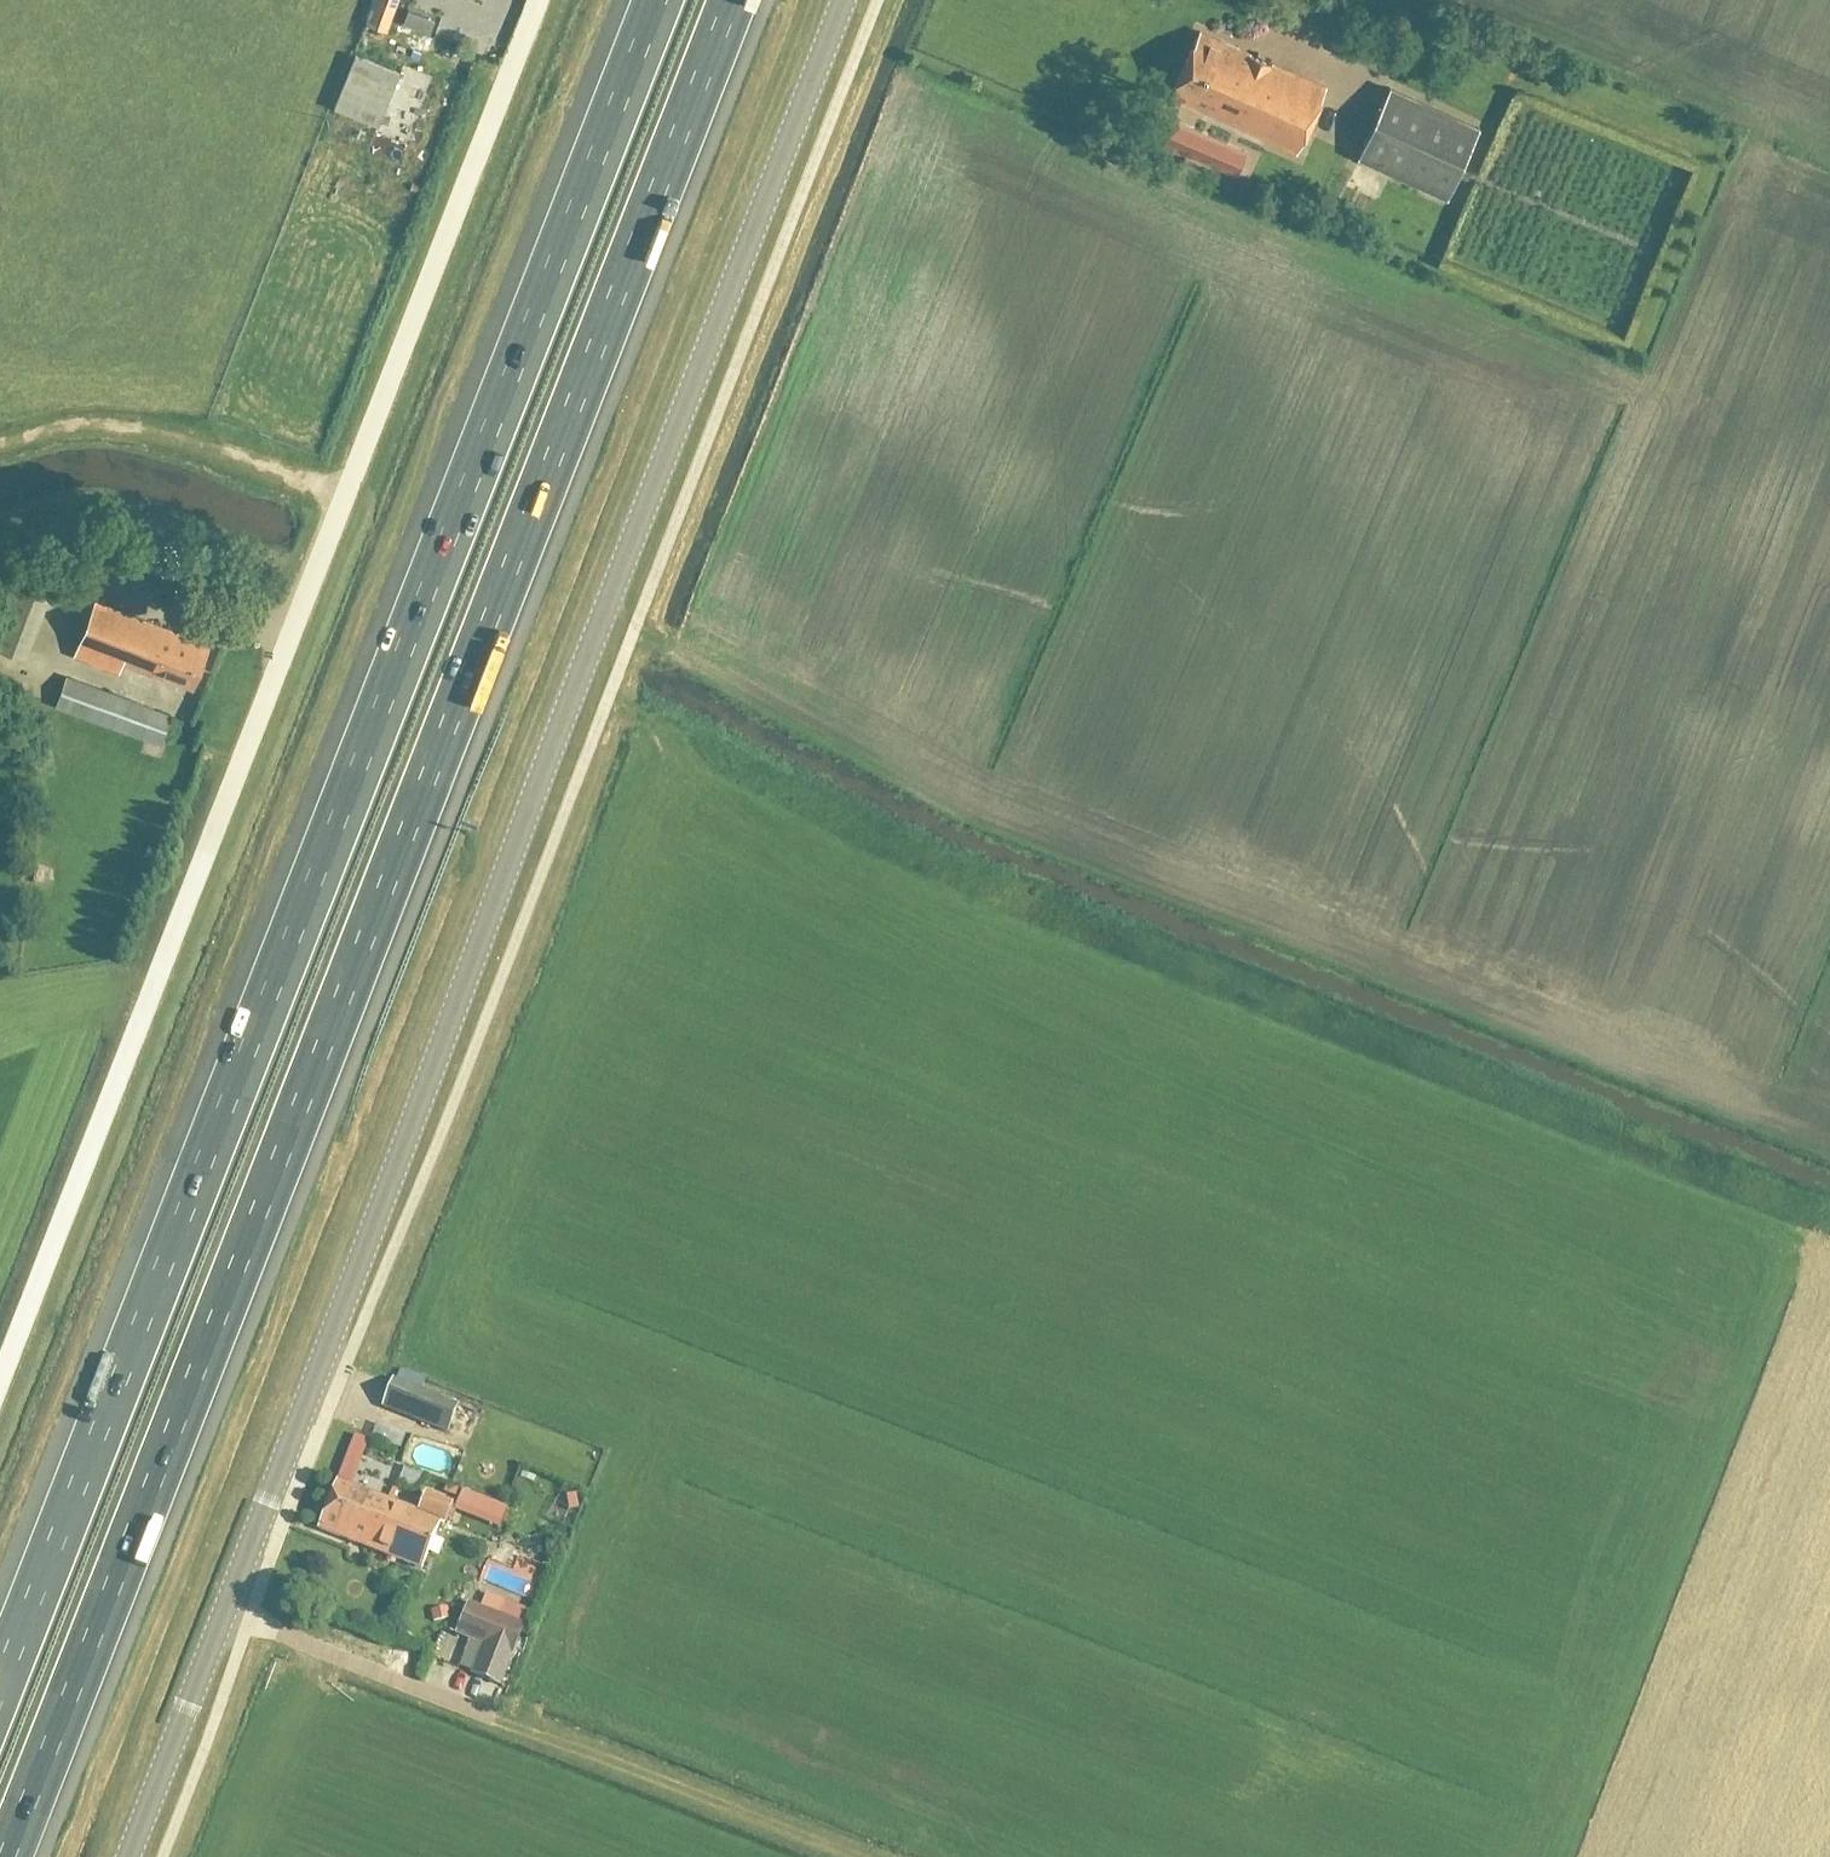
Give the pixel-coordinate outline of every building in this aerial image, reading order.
[(374,2),(397,11),(401,0),(375,0),(374,2)] [(1296,154),(1326,90),(1199,34),(1170,98),(1296,154)] [(353,57),(333,108),(378,126),(398,75),(353,57)] [(1475,131),(1390,92),(1388,91),(1357,159),(1447,199),(1477,132),(1475,131)] [(1226,146),(1190,131),(1180,155),(1215,170),(1224,150),(1226,146)] [(51,579),(23,571),(0,637),(0,652),(26,659),(51,579)] [(207,650),(178,639),(179,636),(95,603),(73,658),(115,674),(119,665),(161,682),(163,678),(192,690),(207,650)] [(153,711),(67,680),(57,707),(143,738),(153,711)] [(458,1405),(422,1391),(393,1379),(382,1407),(446,1433),(458,1405)] [(401,1465),(442,1478),(450,1453),(410,1439),(401,1465)] [(423,1571),(441,1522),(445,1524),(453,1503),(425,1492),(416,1513),(337,1483),(319,1531),(423,1571)] [(513,1658),(524,1626),(468,1604),(455,1636),(482,1646),(471,1676),(500,1688),(512,1658),(513,1658)] [(447,1607),(429,1611),(432,1622),(449,1618),(447,1607)]
